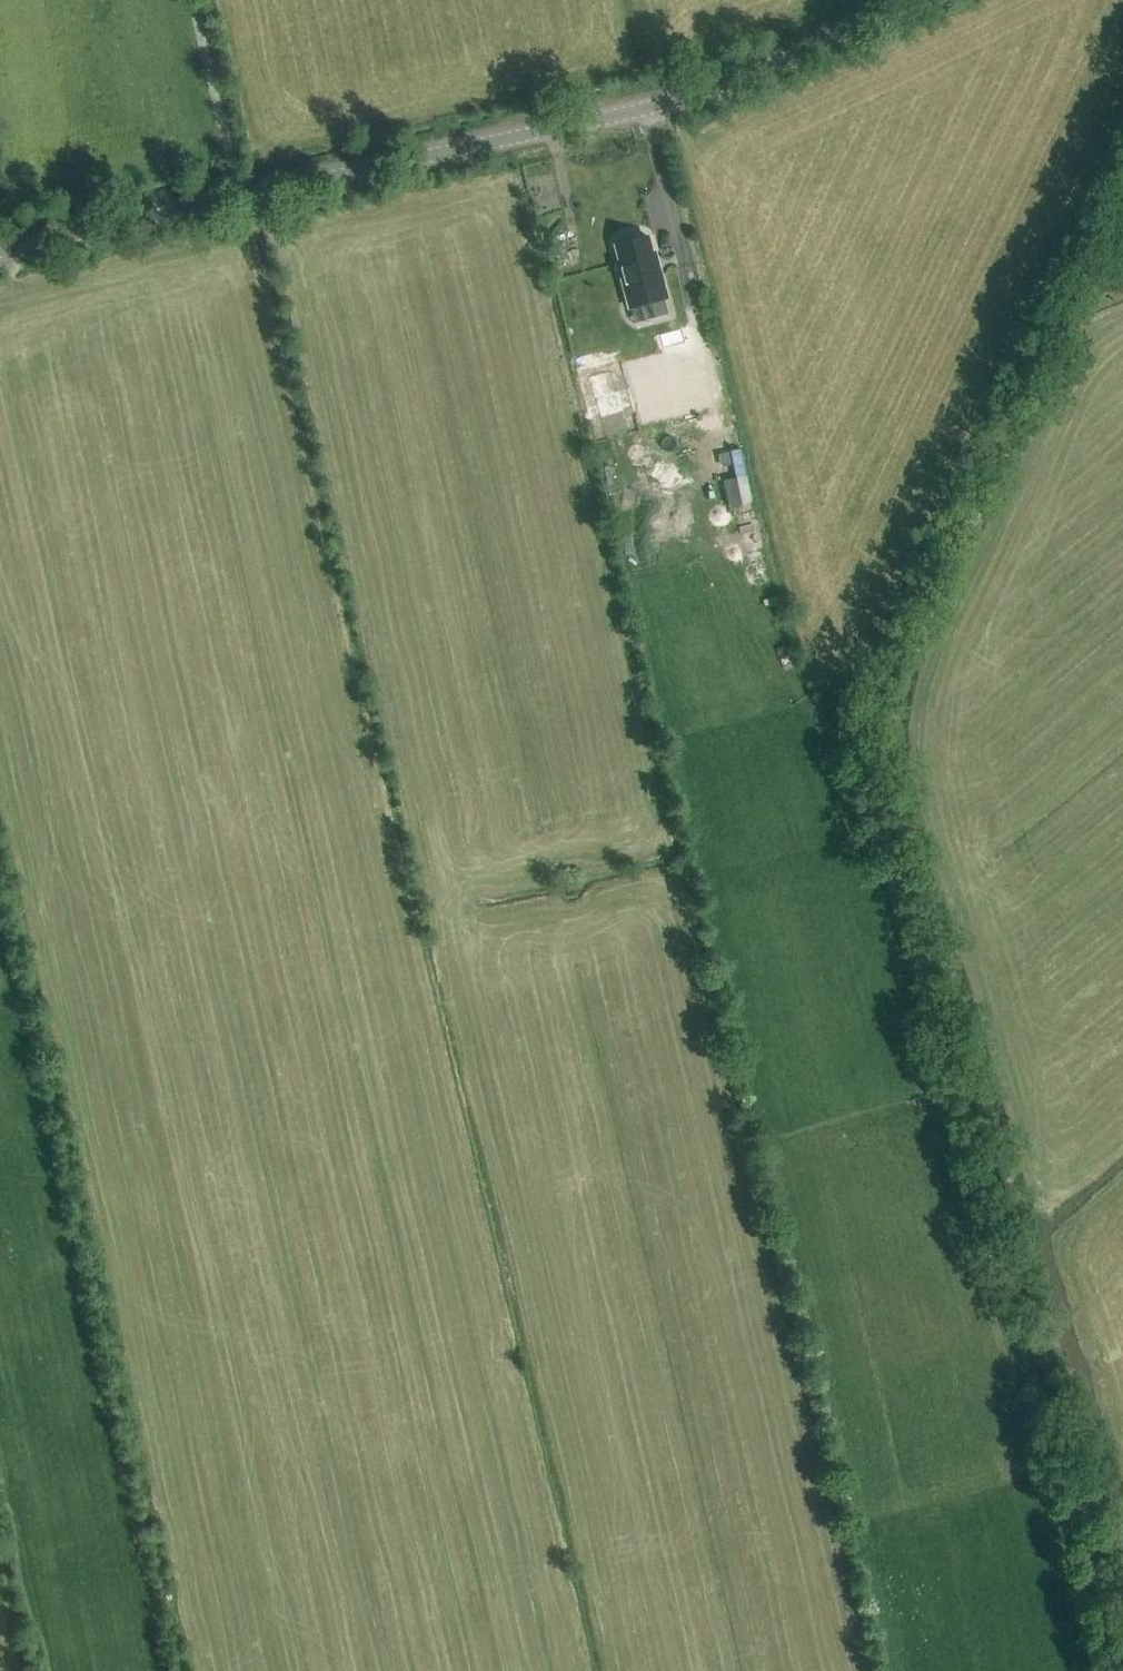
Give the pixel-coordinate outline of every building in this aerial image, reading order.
[(648,236),(616,244),(620,261),(618,262),(630,308),(651,303),(655,318),(668,314),(664,299),(667,298),(654,252),(652,253),(648,236)] [(665,337),(676,384),(703,378),(692,331),(665,337)] [(606,395),(605,372),(590,373),(592,396),(606,395)]
